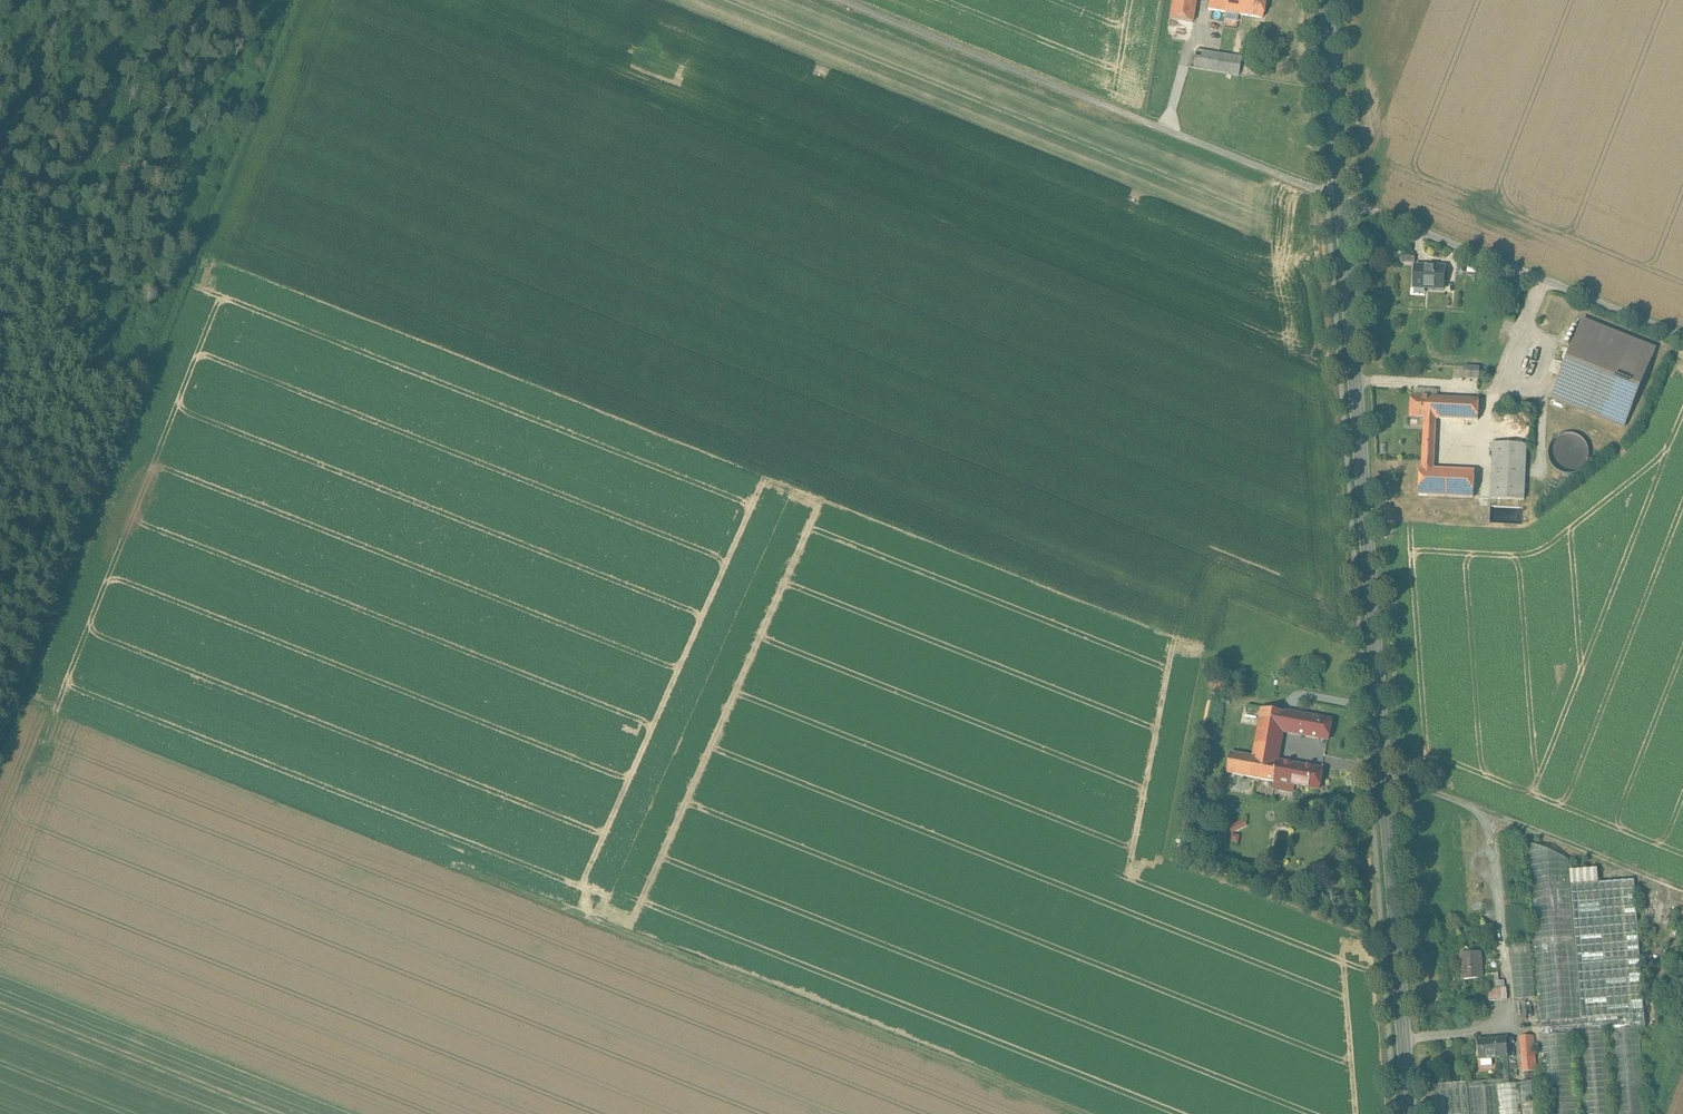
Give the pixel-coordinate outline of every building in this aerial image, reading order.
[(1169,21),(1192,25),(1195,0),(1172,0),(1169,21)] [(1207,11),(1224,14),(1226,0),(1209,0),(1207,11)] [(1224,14),(1242,17),(1245,0),(1226,0),(1224,14)] [(1264,0),(1245,0),(1242,17),(1263,20),(1266,0),(1264,0)] [(1241,60),(1195,52),(1192,70),(1238,77),(1241,60)] [(1441,266),(1411,265),(1410,282),(1421,283),(1421,287),(1440,288),(1441,266)] [(1553,401),(1625,430),(1657,351),(1586,322),(1553,401)] [(1477,366),(1461,366),(1461,376),(1476,377),(1477,366)] [(1429,397),(1410,396),(1409,416),(1423,417),(1428,417),(1429,397)] [(1475,400),(1429,397),(1428,417),(1435,418),(1474,420),(1475,400)] [(1428,417),(1423,417),(1421,466),(1432,467),(1435,418),(1428,417)] [(1577,474),(1585,468),(1589,459),(1589,450),(1583,441),(1574,437),(1564,437),(1556,443),(1551,452),(1552,462),(1558,470),(1567,475),(1577,474)] [(1524,444),(1491,442),(1488,497),(1522,499),(1524,444)] [(1421,466),(1419,466),(1417,493),(1471,496),(1473,469),(1432,467),(1421,466)] [(1522,505),(1487,503),(1487,521),(1521,523),(1522,505)] [(1332,722),(1262,708),(1252,755),(1277,760),(1282,731),(1328,740),(1332,722)] [(1252,755),(1231,751),(1227,773),(1301,787),(1304,765),(1277,760),(1252,755)] [(1324,769),(1304,765),(1301,787),(1320,791),(1324,769)] [(1245,819),(1229,826),(1233,833),(1248,826),(1245,819)] [(1526,842),(1548,1113),(1578,1113),(1572,1035),(1577,1035),(1583,1113),(1613,1113),(1606,1032),(1610,1032),(1617,1113),(1647,1113),(1640,1029),(1640,1028),(1630,1029),(1629,1018),(1582,1022),(1569,871),(1568,859),(1526,842)] [(1597,869),(1569,871),(1582,1022),(1629,1018),(1630,1029),(1640,1028),(1640,1029),(1645,1028),(1634,880),(1599,883),(1597,869)] [(1480,955),(1460,956),(1462,981),(1482,980),(1480,955)] [(1488,981),(1488,989),(1505,989),(1505,980),(1498,981),(1488,981)] [(1505,989),(1488,989),(1489,1001),(1508,1000),(1507,989),(1505,989)] [(1534,1038),(1522,1039),(1525,1073),(1537,1072),(1534,1038)] [(1507,1040),(1478,1042),(1479,1059),(1480,1059),(1480,1067),(1491,1066),(1491,1059),(1501,1058),(1502,1081),(1509,1081),(1507,1040)] [(1521,1085),(1523,1113),(1545,1113),(1542,1083),(1521,1085)] [(1430,1087),(1432,1113),(1467,1113),(1465,1085),(1430,1087)] [(1500,1086),(1503,1113),(1518,1113),(1515,1085),(1500,1086)] [(1468,1088),(1470,1113),(1500,1113),(1498,1086),(1468,1088)]
